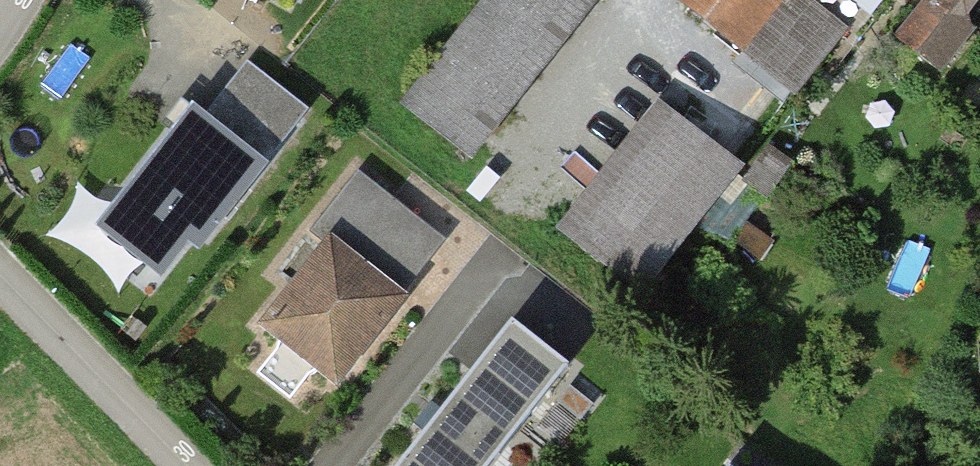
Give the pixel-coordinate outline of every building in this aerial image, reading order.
[(591,0),(499,0),(413,109),(469,153),(591,0)] [(798,80),(856,5),(938,69),(971,27),(959,18),(974,0),(695,0),(798,80)] [(98,227),(161,275),(187,240),(198,249),(300,116),(241,70),(205,116),(192,106),(98,227)] [(681,120),(584,243),(639,286),(736,164),(681,120)] [(764,196),(790,161),(772,148),(746,183),(764,196)] [(404,262),(430,230),(359,173),(312,230),(331,245),(267,324),(280,336),(276,348),(310,375),(322,368),(335,379),(400,299),(356,263),(375,239),(404,262)] [(512,318),(394,465),(485,465),(568,362),(512,318)]
